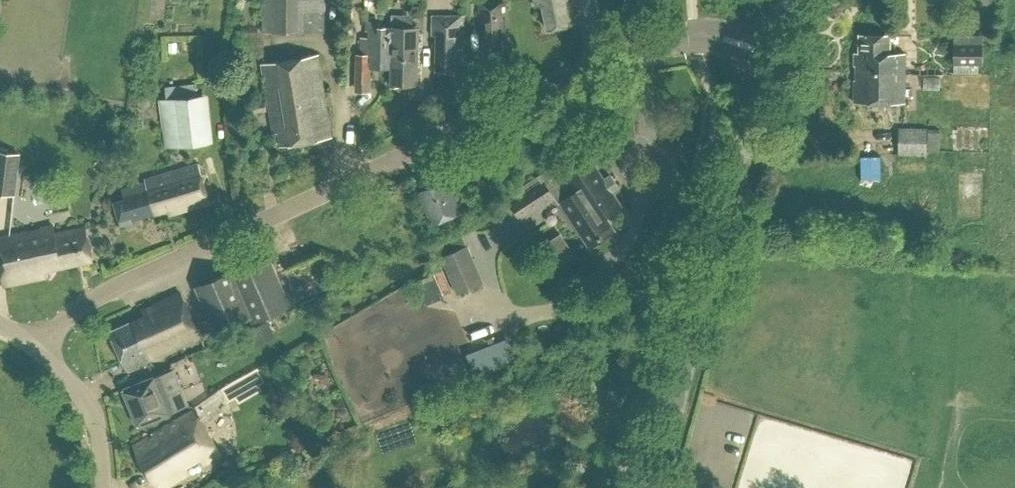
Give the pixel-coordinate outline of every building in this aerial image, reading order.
[(264,31),(297,29),(297,10),(326,10),(326,0),(263,0),(264,31)] [(573,0),(536,0),(538,8),(544,7),(549,28),(578,22),(573,0)] [(509,48),(507,2),(479,3),(480,25),(483,25),(484,49),(509,48)] [(392,29),(372,29),(372,38),(360,37),(360,55),(358,55),(358,81),(370,82),(371,61),(393,62),(392,83),(417,84),(419,27),(423,27),(423,17),(418,17),(419,15),(393,14),(392,29)] [(461,70),(462,18),(433,17),(432,34),(437,34),(438,70),(461,70)] [(857,70),(905,71),(905,50),(889,50),(889,32),(859,32),(859,51),(855,51),(854,63),(858,63),(857,70)] [(955,65),(985,65),(984,35),(955,36),(955,65)] [(331,137),(316,55),(260,65),(272,134),(277,133),(279,147),(331,137)] [(979,88),(978,69),(952,69),(953,89),(979,88)] [(904,100),(905,71),(857,70),(857,77),(855,77),(855,100),(904,100)] [(166,148),(216,142),(210,94),(160,100),(166,148)] [(257,113),(267,111),(265,101),(255,103),(257,113)] [(942,131),(929,131),(929,128),(900,128),(900,155),(929,156),(929,151),(942,151),(942,131)] [(22,154),(0,151),(0,193),(17,195),(22,154)] [(539,166),(531,154),(520,161),(528,173),(539,166)] [(621,204),(614,193),(621,188),(611,172),(604,177),(593,160),(568,176),(551,187),(545,178),(509,201),(523,222),(558,199),(591,249),(618,231),(606,213),(621,204)] [(131,224),(130,221),(167,209),(169,214),(209,202),(198,167),(120,191),(123,200),(113,203),(120,227),(131,224)] [(446,224),(444,220),(462,211),(447,179),(420,192),(435,224),(436,223),(438,227),(446,224)] [(53,228),(0,239),(0,270),(4,287),(45,279),(44,272),(91,262),(84,230),(55,236),(53,228)] [(458,294),(485,282),(469,245),(442,256),(458,294)] [(197,285),(217,331),(252,316),(254,322),(292,305),(272,259),(234,275),(232,270),(197,285)] [(127,370),(201,337),(181,294),(143,311),(145,317),(109,332),(127,370)] [(478,359),(494,350),(489,342),(473,351),(478,359)] [(508,348),(497,355),(507,371),(518,365),(508,348)] [(139,425),(189,405),(175,369),(124,389),(139,425)] [(160,487),(224,452),(198,409),(134,443),(160,487)]
